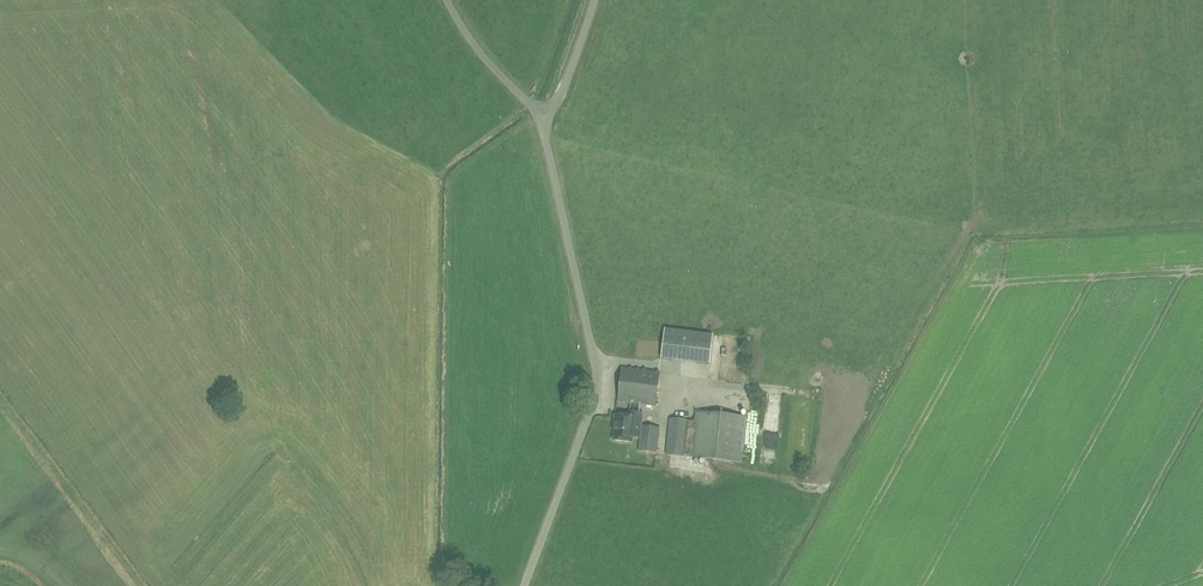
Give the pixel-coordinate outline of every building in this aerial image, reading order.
[(665,329),(661,360),(709,365),(713,335),(665,329)] [(656,406),(660,373),(622,368),(618,402),(631,403),(629,417),(615,416),(614,424),(616,425),(614,440),(632,443),(632,437),(639,438),(642,414),(639,414),(640,404),(656,406)] [(770,406),(769,423),(781,423),(781,406),(770,406)] [(742,463),(743,452),(753,453),(756,418),(747,417),(747,416),(695,411),(694,421),(669,418),(666,455),(684,457),(742,463)] [(657,453),(660,428),(641,426),(639,451),(657,453)] [(767,435),(777,435),(777,440),(783,440),(784,426),(768,426),(767,435)]
